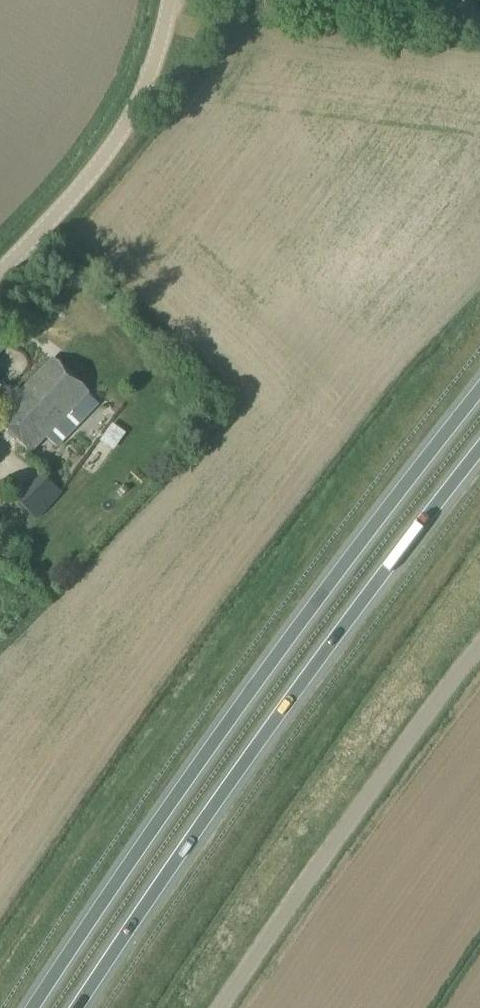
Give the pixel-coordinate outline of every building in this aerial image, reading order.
[(87,394),(51,360),(0,413),(0,425),(30,454),(87,394)] [(120,425),(107,443),(120,452),(132,434),(120,425)] [(55,479),(29,504),(45,521),(71,497),(55,479)]
